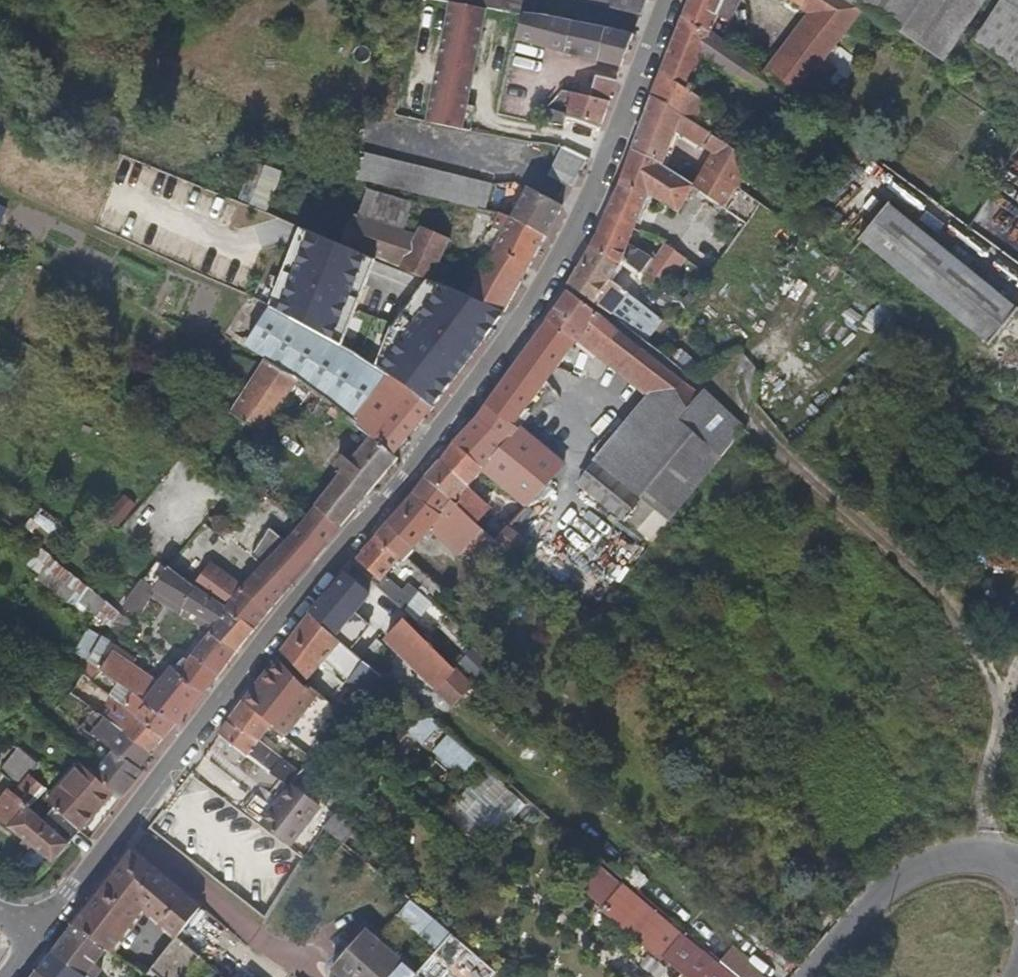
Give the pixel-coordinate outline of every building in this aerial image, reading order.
[(505,0),(432,0),(450,3),(486,8),(503,11),(505,0)] [(536,0),(505,0),(503,11),(525,14),(533,15),(536,0)] [(578,1),(641,15),(646,1),(643,0),(579,0),(578,1)] [(683,17),(710,33),(718,15),(731,21),(740,0),(689,0),(683,17)] [(850,0),(789,0),(801,6),(800,9),(808,14),(763,73),(772,79),(796,98),(847,30),(871,45),(886,23),(857,5),(850,0)] [(857,5),(886,23),(944,61),(985,0),(860,0),(857,5)] [(999,6),(975,42),(1017,71),(1017,0),(1003,0),(999,6)] [(477,57),(486,8),(450,3),(440,50),(477,57)] [(606,28),(573,22),(533,15),(525,14),(521,26),(517,39),(567,54),(599,60),(621,66),(634,35),(606,28)] [(680,113),(691,93),(694,86),(691,85),(703,55),(709,58),(735,77),(741,80),(764,92),(772,79),(763,73),(739,56),(710,33),(683,17),(653,97),(680,113)] [(433,87),(469,94),(477,57),(440,50),(433,87)] [(609,102),(616,81),(597,76),(590,98),(573,94),(568,115),(546,108),(544,111),(540,123),(546,123),(553,123),(564,126),(567,118),(601,128),(610,102),(609,102)] [(426,123),(470,132),(475,107),(467,106),(469,94),(433,87),(426,123)] [(694,123),(706,103),(691,93),(680,113),(683,115),(694,123)] [(633,150),(664,166),(677,131),(713,154),(705,168),(735,189),(736,190),(751,162),(712,135),(694,123),(683,115),(680,113),(653,97),(652,96),(633,150)] [(588,159),(564,148),(562,148),(547,178),(574,189),(588,159)] [(611,205),(606,215),(634,229),(648,194),(678,213),(694,188),(724,208),(735,189),(705,168),(695,186),(694,185),(664,166),(633,150),(631,156),(620,183),(611,205)] [(492,185),(364,153),(357,180),(478,209),(486,210),(491,193),(492,185)] [(250,204),(265,167),(251,162),(242,184),(244,185),(238,199),(250,204)] [(267,212),(282,172),(265,165),(265,167),(250,204),(249,205),(267,212)] [(562,206),(529,188),(513,218),(545,236),(562,206)] [(404,230),(413,203),(368,190),(358,215),(355,214),(339,244),(431,281),(442,285),(450,267),(445,265),(439,262),(450,239),(421,226),(417,234),(404,230)] [(795,222),(806,209),(796,201),(786,214),(795,222)] [(860,240),(989,346),(1017,310),(1017,309),(889,203),(860,240)] [(504,233),(512,219),(512,218),(511,218),(501,214),(492,228),(504,233)] [(606,215),(599,230),(628,243),(634,229),(606,215)] [(505,313),(545,236),(513,218),(512,218),(512,219),(504,233),(496,247),(468,296),(472,297),(505,313)] [(496,247),(504,233),(492,228),(484,243),(496,247)] [(599,230),(591,247),(619,267),(620,267),(625,261),(641,274),(652,258),(628,243),(599,230)] [(333,248),(315,240),(309,252),(328,260),(333,248)] [(665,289),(685,257),(665,243),(644,275),(665,289)] [(583,262),(568,285),(611,315),(613,313),(623,322),(639,301),(629,293),(611,280),(619,267),(591,247),(583,262)] [(261,301),(272,306),(283,281),(272,276),(261,301)] [(429,304),(414,296),(402,321),(427,333),(447,291),(438,286),(429,304)] [(557,369),(578,339),(653,399),(679,419),(721,458),(744,430),(703,391),(700,394),(642,348),(619,331),(599,314),(570,292),(548,322),(547,321),(528,348),(557,369)] [(460,372),(505,313),(472,297),(443,334),(449,342),(438,356),(437,355),(421,378),(407,367),(392,357),(365,339),(357,353),(391,374),(433,409),(437,412),(464,375),(460,372)] [(357,353),(291,318),(291,319),(270,308),(245,346),(248,348),(267,359),(264,363),(275,368),(293,378),(298,382),(311,392),(315,395),(322,400),(324,401),(333,408),(341,415),(355,425),(370,437),(394,455),(433,409),(391,374),(357,353)] [(557,369),(528,348),(518,361),(547,382),(557,369)] [(510,439),(521,425),(531,413),(526,410),(547,382),(518,361),(486,404),(477,418),(474,421),(453,444),(483,471),(510,439)] [(291,391),(298,382),(293,378),(275,368),(264,363),(232,414),(262,433),(291,391)] [(311,392),(298,382),(291,391),(305,402),(311,392)] [(312,415),(322,400),(315,395),(311,392),(305,402),(301,407),(312,415)] [(669,521),(721,458),(679,419),(653,399),(624,435),(620,431),(613,439),(595,462),(641,499),(669,521)] [(341,415),(333,408),(329,413),(338,420),(341,415)] [(483,471),(526,508),(528,507),(557,492),(547,484),(563,465),(527,435),(518,445),(510,439),(483,471)] [(399,459),(394,455),(370,437),(351,461),(343,455),(333,466),(341,472),(314,505),(341,528),(399,459)] [(483,471),(453,444),(440,461),(425,477),(452,500),(477,524),(492,508),(469,487),(483,471)] [(209,471),(201,464),(197,461),(188,471),(199,481),(209,471)] [(637,504),(641,499),(595,462),(577,485),(624,522),(625,520),(637,504)] [(403,590),(409,583),(432,603),(444,591),(408,559),(416,551),(414,550),(425,537),(429,531),(434,535),(459,557),(464,551),(483,530),(477,524),(452,500),(425,477),(414,492),(376,535),(376,536),(401,558),(386,576),(403,590)] [(123,529),(138,503),(122,494),(107,520),(123,529)] [(669,521),(641,499),(637,504),(625,520),(652,543),(669,521)] [(245,582),(215,561),(213,561),(193,584),(198,588),(226,607),(225,610),(254,630),(258,625),(268,614),(290,588),(341,528),(314,505),(298,523),(291,531),(271,553),(261,563),(245,582)] [(66,527),(43,509),(41,508),(34,517),(33,516),(25,527),(37,538),(49,548),(66,527)] [(535,550),(509,527),(495,541),(503,549),(521,565),(535,550)] [(485,570),(503,549),(495,541),(483,530),(464,551),(485,570)] [(403,590),(386,576),(401,558),(376,536),(363,551),(364,552),(356,560),(379,579),(381,581),(380,583),(377,586),(391,599),(406,614),(417,624),(432,603),(409,583),(403,590)] [(46,565),(52,559),(53,557),(51,555),(47,552),(36,544),(31,553),(46,565)] [(89,588),(52,559),(46,565),(42,571),(42,572),(37,578),(67,603),(74,606),(80,612),(84,607),(78,602),(89,588)] [(193,584),(168,567),(168,568),(158,560),(123,608),(138,618),(152,596),(156,590),(185,608),(198,588),(193,584)] [(354,566),(345,576),(369,596),(377,586),(354,566)] [(333,586),(308,614),(310,616),(341,642),(346,645),(357,633),(347,624),(369,596),(345,576),(335,587),(333,586)] [(95,615),(106,601),(89,588),(78,602),(84,607),(95,615)] [(214,625),(225,610),(226,607),(198,588),(185,608),(207,621),(209,622),(214,625)] [(185,608),(156,590),(152,596),(199,625),(207,621),(185,608)] [(124,616),(106,601),(95,615),(95,616),(112,631),(124,616)] [(254,630),(225,610),(214,625),(208,632),(237,653),(254,630)] [(117,645),(135,624),(124,616),(112,631),(106,638),(117,645)] [(341,642),(310,616),(282,653),(308,680),(324,661),(367,696),(382,679),(362,663),(340,643),(341,642)] [(473,687),(456,670),(404,619),(383,640),(452,708),(473,687)] [(220,676),(237,653),(208,632),(192,654),(220,676)] [(113,652),(117,645),(106,638),(104,637),(89,663),(90,664),(100,670),(113,652)] [(135,658),(117,645),(113,652),(131,665),(135,658)] [(473,648),(459,662),(482,683),(494,668),(473,648)] [(155,682),(131,665),(113,652),(100,670),(144,702),(177,724),(204,694),(179,673),(173,667),(164,677),(158,684),(155,682)] [(204,694),(220,676),(192,654),(179,673),(204,694)] [(85,673),(90,664),(89,663),(84,660),(78,669),(85,673)] [(144,702),(100,670),(90,664),(85,673),(83,676),(109,695),(112,696),(119,701),(124,704),(134,714),(164,738),(177,724),(144,702)] [(158,684),(164,677),(161,675),(155,682),(158,684)] [(72,695),(92,705),(100,689),(79,679),(72,695)] [(312,687),(292,710),(325,735),(342,713),(312,687)] [(107,718),(119,701),(112,696),(99,713),(107,718)] [(10,702),(0,716),(0,722),(4,726),(13,716),(13,715),(18,709),(10,702)] [(244,703),(219,735),(234,746),(248,757),(270,774),(289,787),(300,772),(280,761),(259,741),(271,725),(244,703)] [(351,754),(325,735),(292,710),(276,730),(308,756),(335,776),(351,754)] [(427,713),(408,733),(424,747),(442,727),(427,713)] [(150,752),(124,730),(112,722),(107,718),(94,735),(116,752),(137,767),(150,752)] [(448,734),(433,752),(462,777),(478,760),(448,734)] [(18,748),(0,771),(0,773),(18,788),(29,775),(38,764),(18,748)] [(137,767),(116,752),(96,776),(113,791),(120,797),(142,771),(137,767)] [(70,843),(113,791),(96,776),(91,768),(89,770),(80,763),(47,800),(42,796),(44,793),(47,790),(29,775),(18,788),(14,793),(30,805),(28,807),(70,843)] [(257,794),(244,811),(291,845),(320,808),(291,786),(274,808),(257,794)] [(485,851),(526,805),(505,787),(464,832),(485,851)] [(28,807),(30,805),(14,793),(10,790),(0,804),(0,818),(55,862),(70,843),(28,807)] [(344,845),(358,830),(338,813),(325,828),(344,845)] [(199,909),(132,850),(109,879),(144,910),(175,938),(176,937),(199,909)] [(599,865),(580,887),(603,907),(663,959),(685,976),(736,976),(682,934),(599,865)] [(104,931),(119,943),(144,910),(109,879),(101,890),(121,908),(104,931)] [(121,908),(101,890),(73,926),(107,950),(112,953),(119,943),(104,931),(121,908)] [(436,949),(416,976),(490,976),(497,968),(432,923),(421,939),(436,949)] [(107,950),(73,926),(52,952),(87,976),(96,976),(102,969),(96,965),(107,950)] [(365,930),(331,969),(341,976),(409,976),(414,972),(365,930)] [(150,970),(158,976),(184,976),(200,957),(176,937),(175,938),(150,970)] [(33,976),(87,976),(52,952),(33,976)]
